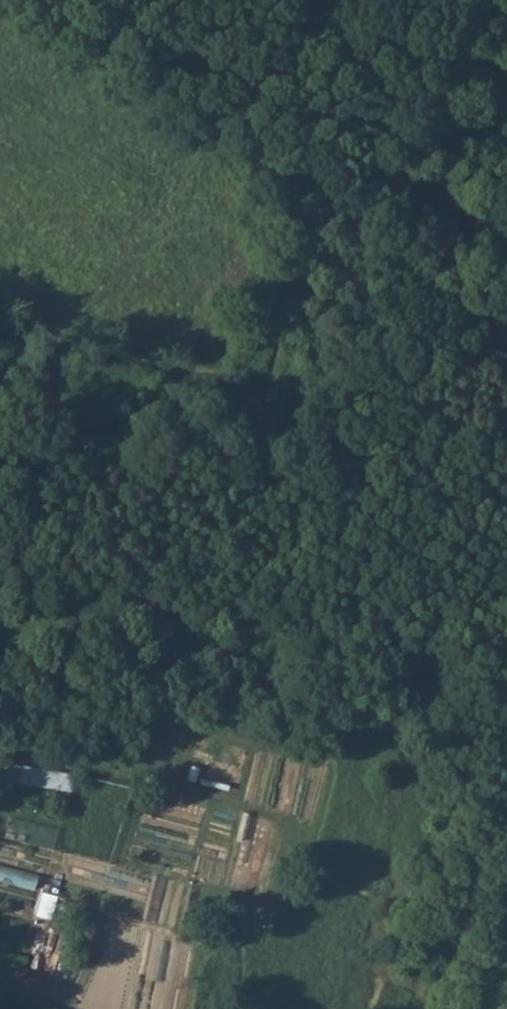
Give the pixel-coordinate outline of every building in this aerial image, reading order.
[(73,787),(75,770),(0,763),(0,780),(73,787)]
